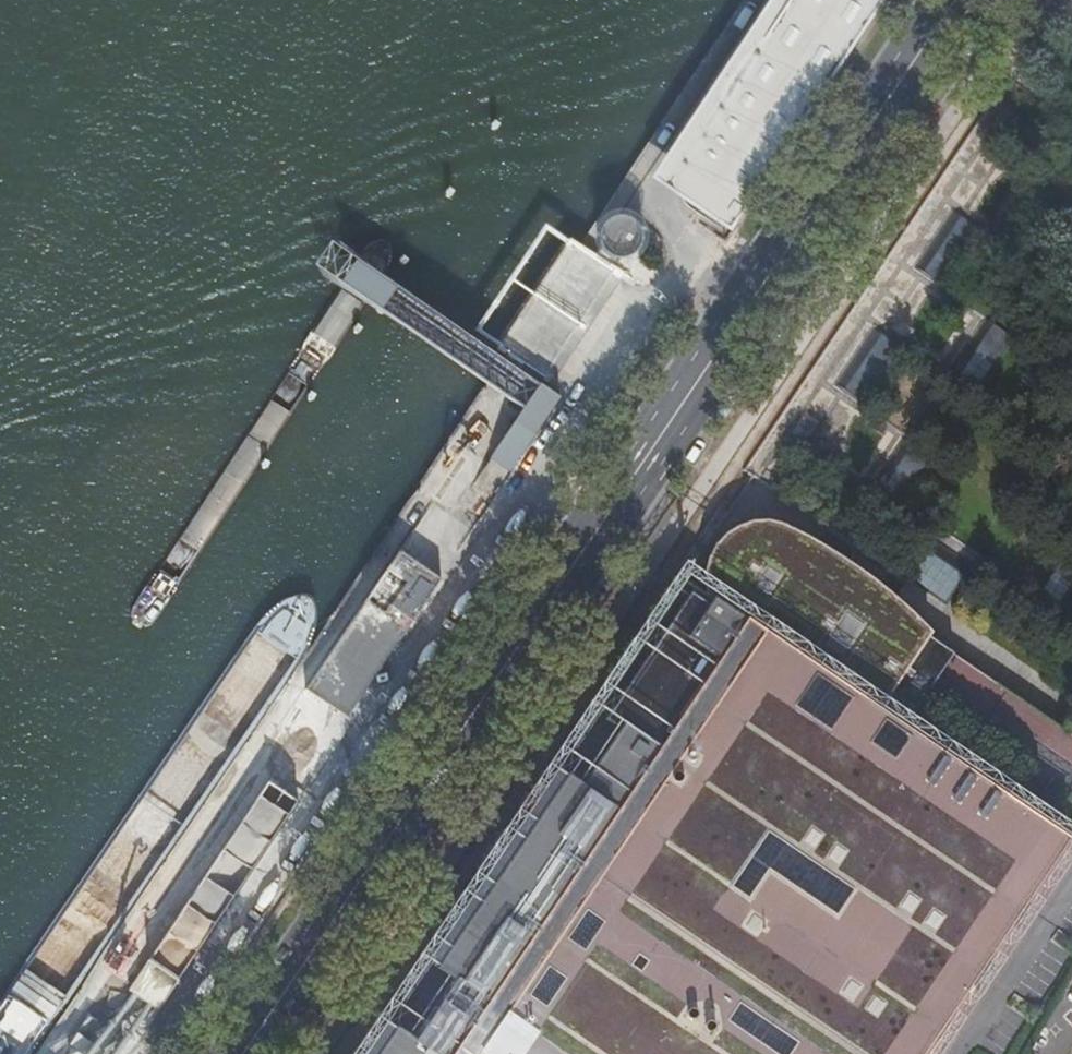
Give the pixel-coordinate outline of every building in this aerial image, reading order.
[(831,62),(841,48),(837,46),(828,60),(831,62)] [(621,218),(617,218),(615,219),(611,220),(609,222),(606,224),(604,226),(602,228),(600,231),(600,235),(599,238),(599,241),(600,245),(601,249),(603,252),(606,255),(609,258),(612,260),(617,261),(620,261),(624,261),(627,260),(630,259),(633,257),(636,254),(639,251),(640,247),(641,243),(642,240),(641,237),(640,233),(639,230),(638,227),(635,225),(633,222),(630,220),(627,219),(623,218),(621,218)] [(330,245),(314,269),(492,390),(506,399),(522,376),(511,368),(330,245)] [(968,369),(987,377),(1001,340),(983,332),(968,369)] [(513,359),(515,361),(522,350),(520,349),(513,359)] [(522,350),(515,361),(538,377),(546,366),(522,350)] [(560,400),(523,375),(522,376),(506,399),(505,401),(522,412),(515,423),(515,424),(534,436),(535,437),(560,400)] [(515,424),(468,492),(487,505),(534,436),(515,424)] [(954,655),(909,617),(904,612),(899,606),(894,602),(888,597),(882,593),(877,588),(867,581),(858,574),(847,567),(841,563),(835,559),(829,555),(822,552),(816,548),(810,544),(804,540),(797,537),(791,534),(784,531),(776,528),(768,526),(760,525),(755,526),(748,528),(741,531),(733,534),(727,539),(720,546),(717,550),(714,554),(711,560),(709,566),(708,574),(707,580),(707,587),(708,594),(711,601),(681,582),(647,633),(643,630),(637,638),(641,641),(604,696),(600,693),(594,701),(598,704),(561,759),(558,757),(552,764),(556,767),(518,822),(515,820),(509,828),(513,830),(475,886),(471,883),(467,890),(471,893),(433,949),(429,946),(424,954),(428,956),(390,1012),(386,1010),(381,1017),(385,1019),(361,1053),(926,1053),(935,1040),(1070,842),(904,729),(954,655)] [(1040,589),(1057,602),(1071,583),(1071,570),(1061,562),(1040,589)] [(360,581),(328,628),(363,652),(372,638),(373,589),(360,581)] [(392,601),(373,589),(372,638),(379,630),(385,630),(391,628),(396,624),(399,617),(398,608),(394,603),(392,601)] [(110,997),(136,1013),(178,950),(315,751),(344,712),(316,693),(110,997)] [(178,950),(136,1013),(163,1031),(356,746),(346,738),(358,721),(344,712),(315,751),(178,950)] [(926,1053),(934,1053),(941,1045),(935,1040),(926,1053)] [(127,1042),(120,1053),(136,1053),(138,1051),(127,1042)]
